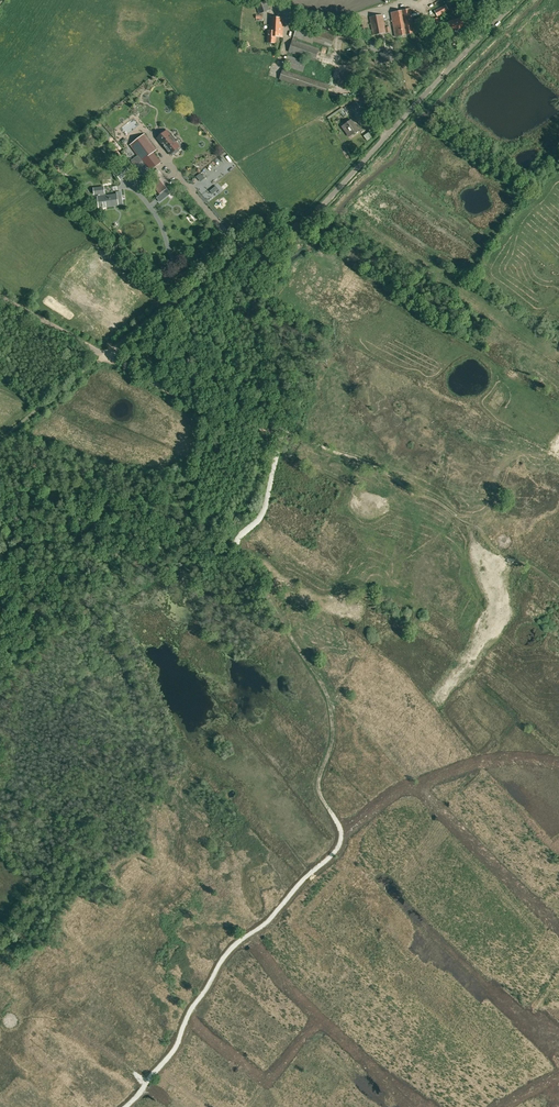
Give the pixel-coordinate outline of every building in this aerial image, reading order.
[(259,14),(270,10),(267,1),(256,5),(259,14)] [(449,9),(446,5),(435,11),(437,16),(449,9)] [(395,37),(414,33),(410,8),(391,12),(395,37)] [(386,33),(382,14),(370,17),(373,35),(386,33)] [(282,37),(283,17),(270,17),(269,30),(268,30),(267,43),(275,43),(276,36),(282,37)] [(438,17),(432,20),(436,27),(441,25),(438,17)] [(451,30),(463,26),(461,17),(448,21),(451,30)] [(312,43),(313,41),(324,45),(331,48),(335,36),(317,30),(298,24),(294,37),(294,36),(288,51),(315,61),(319,49),(296,41),(297,38),(312,43)] [(392,50),(388,51),(387,48),(383,49),(384,53),(379,53),(381,63),(394,60),(392,50)] [(284,66),(303,72),(306,62),(287,55),(284,66)] [(327,95),(330,85),(283,69),(279,79),(327,95)] [(345,107),(343,108),(344,110),(341,112),(344,117),(354,111),(353,109),(359,105),(356,101),(346,108),(345,107)] [(359,129),(357,126),(356,126),(351,120),(341,127),(344,131),(347,129),(351,135),(359,129)] [(178,138),(175,141),(167,131),(157,138),(170,155),(178,148),(182,152),(186,148),(178,138)] [(134,167),(136,165),(144,176),(155,167),(161,162),(153,152),(157,149),(145,133),(121,151),(134,167)] [(114,173),(120,180),(130,171),(124,165),(114,173)] [(117,194),(105,196),(104,193),(104,187),(94,188),(94,194),(97,194),(99,207),(103,207),(103,206),(106,205),(107,206),(118,205),(117,194)] [(167,189),(157,197),(160,201),(171,193),(167,189)]
